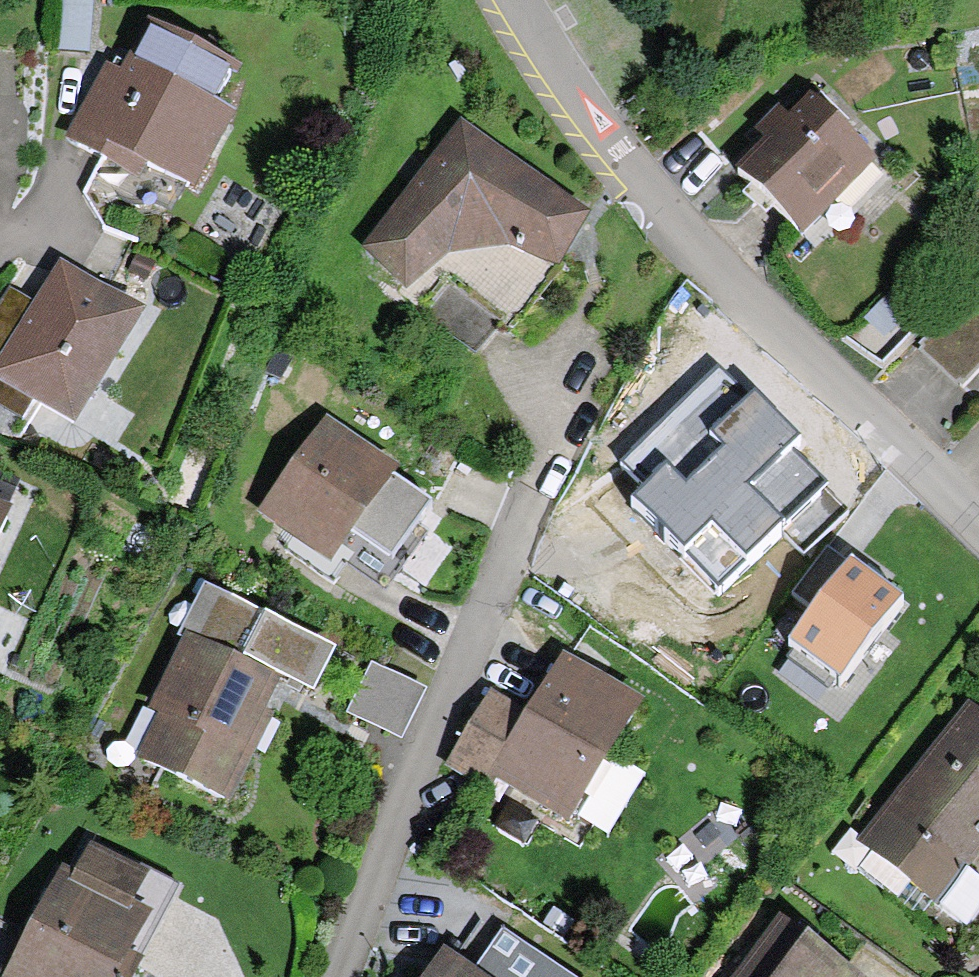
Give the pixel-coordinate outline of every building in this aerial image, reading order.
[(57,50),(88,52),(91,0),(60,0),(57,50)] [(127,55),(119,70),(105,62),(65,135),(106,158),(87,192),(107,225),(139,242),(157,208),(170,215),(186,184),(192,188),(234,107),(215,97),(231,67),(237,70),(240,64),(152,18),(132,58),(127,55)] [(769,138),(738,169),(802,234),(876,162),(812,97),(788,121),(776,109),(758,127),(769,138)] [(461,124),(362,248),(406,288),(449,253),(510,246),(555,272),(594,216),(461,124)] [(0,305),(0,407),(19,418),(34,395),(75,421),(146,306),(61,254),(32,301),(11,288),(0,305)] [(978,374),(978,283),(912,349),(958,395),(978,374)] [(720,376),(622,472),(633,484),(646,497),(634,508),(719,595),(782,534),(802,555),(844,515),(784,454),(790,447),(720,376)] [(330,426),(262,521),(289,540),(282,550),(331,586),(344,569),(384,597),(426,539),(418,534),(432,515),(397,490),(404,479),(330,426)] [(869,580),(829,549),(794,600),(812,614),(786,653),(838,691),(902,606),(869,580)] [(177,640),(185,645),(150,712),(162,718),(138,764),(232,812),(276,728),(261,721),(279,684),(311,701),(334,657),(203,590),(177,640)] [(525,710),(488,689),(446,761),(467,773),(472,765),(568,820),(640,696),(561,649),(525,710)] [(370,669),(348,715),(399,740),(422,694),(370,669)] [(970,703),(861,838),(941,902),(978,855),(978,710),(970,703)] [(62,873),(7,976),(146,976),(149,972),(137,966),(159,924),(142,915),(157,886),(92,851),(76,880),(62,873)] [(781,916),(735,976),(861,976),(781,916)] [(500,936),(471,976),(559,976),(500,936)] [(442,960),(430,976),(467,976),(442,960)]
